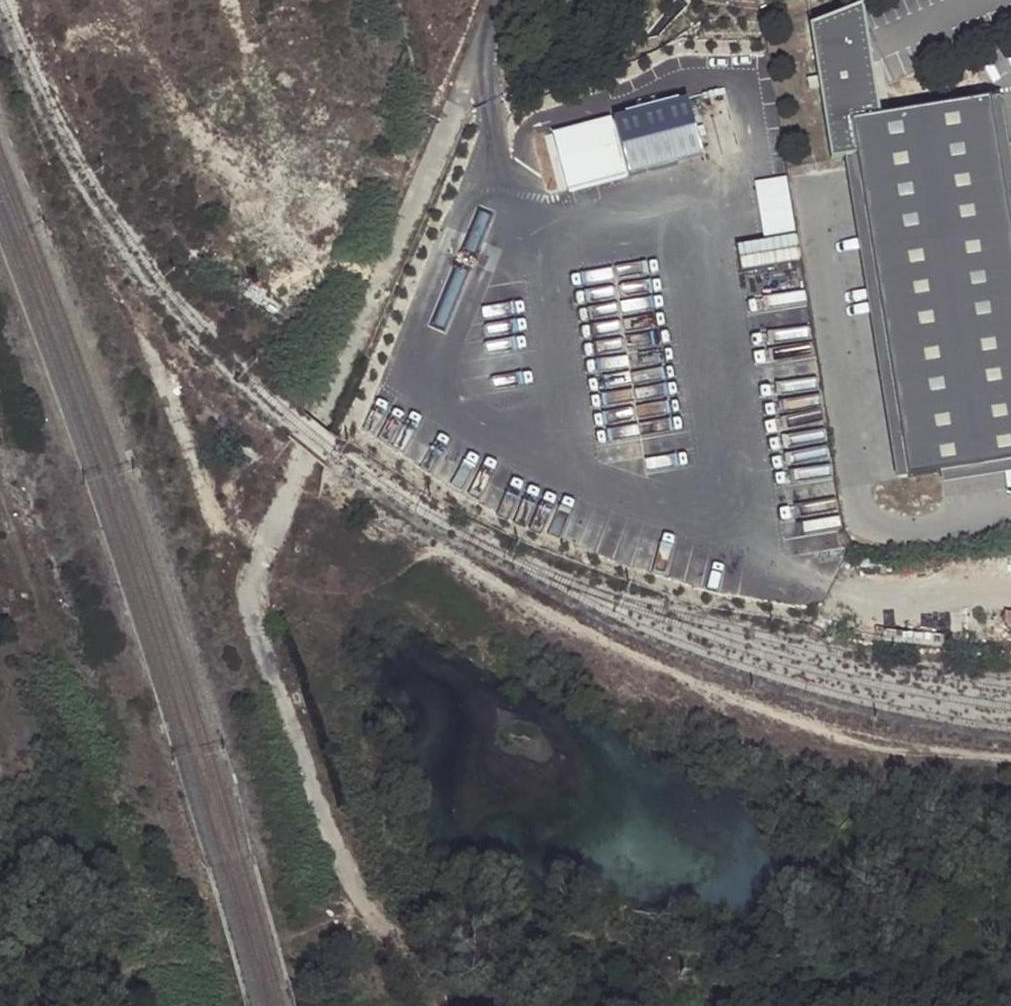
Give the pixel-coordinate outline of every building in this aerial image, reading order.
[(862,12),(809,33),(811,44),(865,31),(862,12)] [(863,94),(876,102),(865,31),(811,44),(813,57),(850,84),(862,82),(863,94)] [(850,84),(813,57),(830,164),(855,160),(905,478),(1010,462),(1010,252),(988,104),(878,121),(876,102),(863,94),(862,82),(850,84)] [(689,94),(545,132),(561,192),(704,154),(689,94)] [(753,180),(760,233),(792,230),(786,176),(753,180)]
